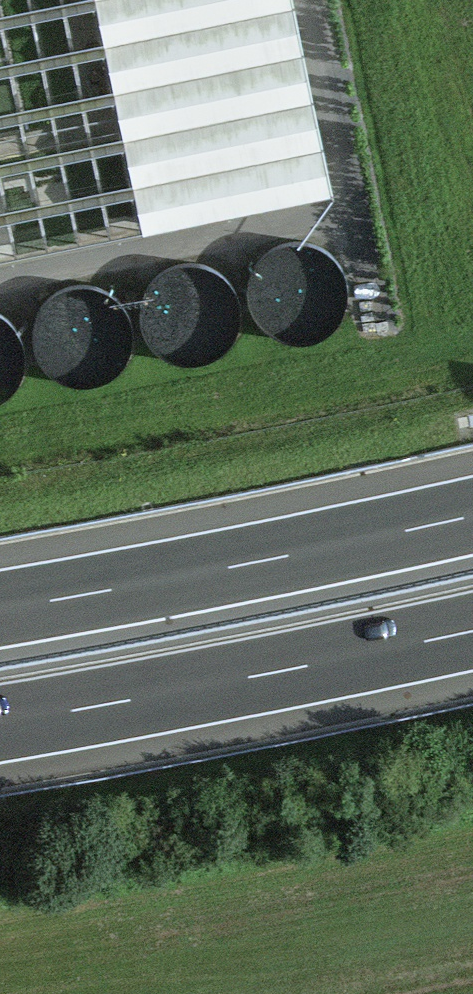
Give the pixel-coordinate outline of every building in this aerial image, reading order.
[(331,190),(297,0),(0,0),(0,248),(331,190)] [(248,288),(253,310),(267,327),(287,337),(310,337),(330,327),(344,309),(349,287),(344,266),(330,248),(309,239),(287,239),(267,248),(253,266),(248,288)] [(140,316),(148,337),(164,353),(186,360),(208,357),(227,345),(239,326),(242,303),(234,282),(217,266),(196,259),(173,261),(154,274),(142,293),(140,316)] [(33,338),(41,359),(57,375),(79,382),(101,379),(120,367),(132,347),(134,325),(126,304),(110,288),(88,281),(66,284),(47,296),(35,316),(33,338)] [(4,394),(19,377),(25,356),(22,334),(9,316),(0,311),(0,396),(4,394)]
